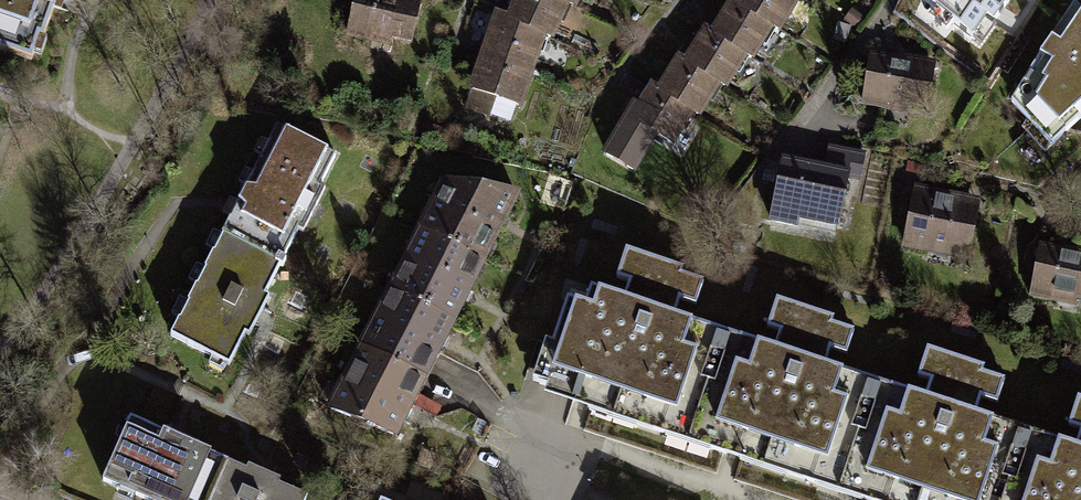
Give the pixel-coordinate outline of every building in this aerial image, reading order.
[(29,58),(36,37),(42,39),(55,0),(0,0),(0,49),(29,58)] [(345,34),(369,39),(371,33),(412,42),(420,2),(412,0),(353,0),(345,34)] [(565,2),(561,0),(518,0),(509,19),(540,33),(548,37),(565,2)] [(775,27),(739,0),(728,0),(713,27),(748,55),(756,60),(775,27)] [(801,0),(739,0),(775,27),(782,31),(801,0)] [(952,24),(972,40),(985,21),(993,25),(1009,0),(919,0),(919,2),(933,13),(927,21),(944,34),(952,24)] [(1026,92),(1065,132),(1080,116),(1080,10),(1073,2),(1038,55),(1042,59),(1031,74),(1037,78),(1026,92)] [(853,8),(845,19),(857,28),(865,17),(853,8)] [(528,68),(540,33),(509,19),(496,14),(484,52),(528,68)] [(852,26),(838,22),(833,39),(847,43),(852,26)] [(729,89),(748,55),(713,27),(704,24),(685,56),(722,85),(729,89)] [(511,117),(528,68),(484,52),(466,107),(504,120),(511,117)] [(678,53),(658,85),(695,113),(702,117),(722,85),(685,56),(678,53)] [(933,66),(870,57),(863,102),(885,105),(886,100),(927,105),(933,66)] [(675,146),(695,113),(658,85),(651,81),(639,102),(628,119),(658,136),(675,146)] [(628,119),(639,102),(633,99),(602,152),(637,173),(658,136),(628,119)] [(276,125),(220,234),(278,264),(305,212),(309,214),(315,203),(311,201),(335,155),(276,125)] [(830,148),(825,170),(851,176),(856,177),(861,155),(830,148)] [(842,214),(851,176),(825,170),(782,161),(769,218),(812,228),(816,208),(842,214)] [(445,182),(424,228),(482,258),(513,192),(445,182)] [(911,198),(902,245),(927,249),(929,242),(970,250),(977,211),(957,207),(959,197),(930,191),(928,201),(911,198)] [(424,228),(393,287),(451,317),(482,258),(424,228)] [(255,309),(278,264),(220,234),(169,335),(226,364),(250,318),(255,320),(260,311),(255,309)] [(1030,292),(1054,297),(1056,291),(1080,297),(1080,255),(1039,246),(1030,292)] [(558,348),(547,382),(589,395),(587,400),(636,416),(634,424),(667,435),(669,427),(689,434),(722,330),(673,315),(678,299),(695,304),(702,279),(682,273),(684,267),(627,249),(617,280),(627,283),(623,296),(589,286),(583,304),(565,298),(550,346),(558,348)] [(420,376),(451,317),(393,287),(362,346),(420,376)] [(722,330),(689,434),(710,440),(707,448),(740,459),(742,452),(787,466),(785,472),(817,482),(818,476),(841,483),(873,381),(822,365),(828,347),(846,352),(853,331),(831,324),(833,318),(774,299),(766,326),(779,331),(774,347),(722,330)] [(389,435),(420,376),(362,346),(330,409),(389,435)] [(841,483),(861,490),(859,496),(870,499),(893,499),(895,499),(1002,499),(1025,429),(975,413),(979,399),(995,404),(1004,378),(981,370),(982,366),(925,347),(915,378),(928,382),(923,397),(873,381),(841,483)] [(1002,499),(1080,499),(1080,399),(1077,398),(1068,426),(1080,430),(1075,445),(1025,429),(1002,499)] [(145,499),(210,499),(227,461),(185,443),(188,438),(175,433),(173,437),(129,418),(101,481),(145,499)] [(227,461),(210,499),(304,499),(306,495),(267,479),(269,475),(258,470),(256,474),(227,461)]
